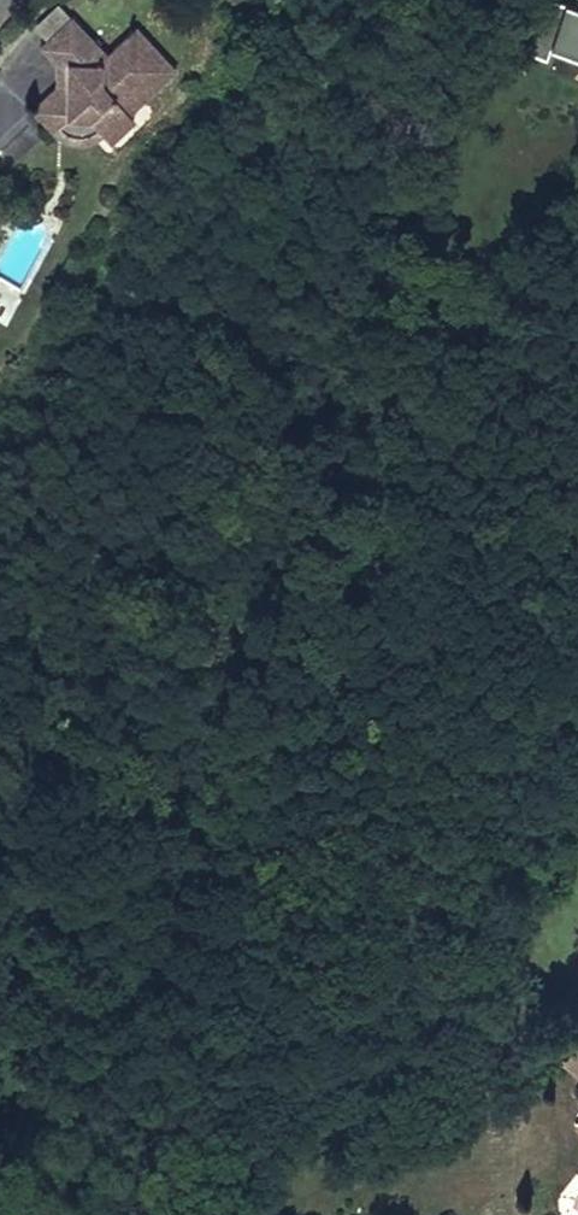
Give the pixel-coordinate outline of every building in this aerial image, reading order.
[(168,48),(129,12),(98,44),(61,10),(33,41),(51,58),(62,59),(60,79),(50,78),(31,99),(55,121),(63,112),(88,108),(102,120),(110,127),(130,105),(123,99),(168,48)] [(563,10),(547,53),(577,64),(577,15),(563,10)] [(62,59),(51,58),(50,78),(60,79),(62,59)] [(94,128),(102,120),(88,108),(63,112),(55,121),(69,133),(94,128)] [(563,1140),(577,1153),(577,1124),(563,1140)]
